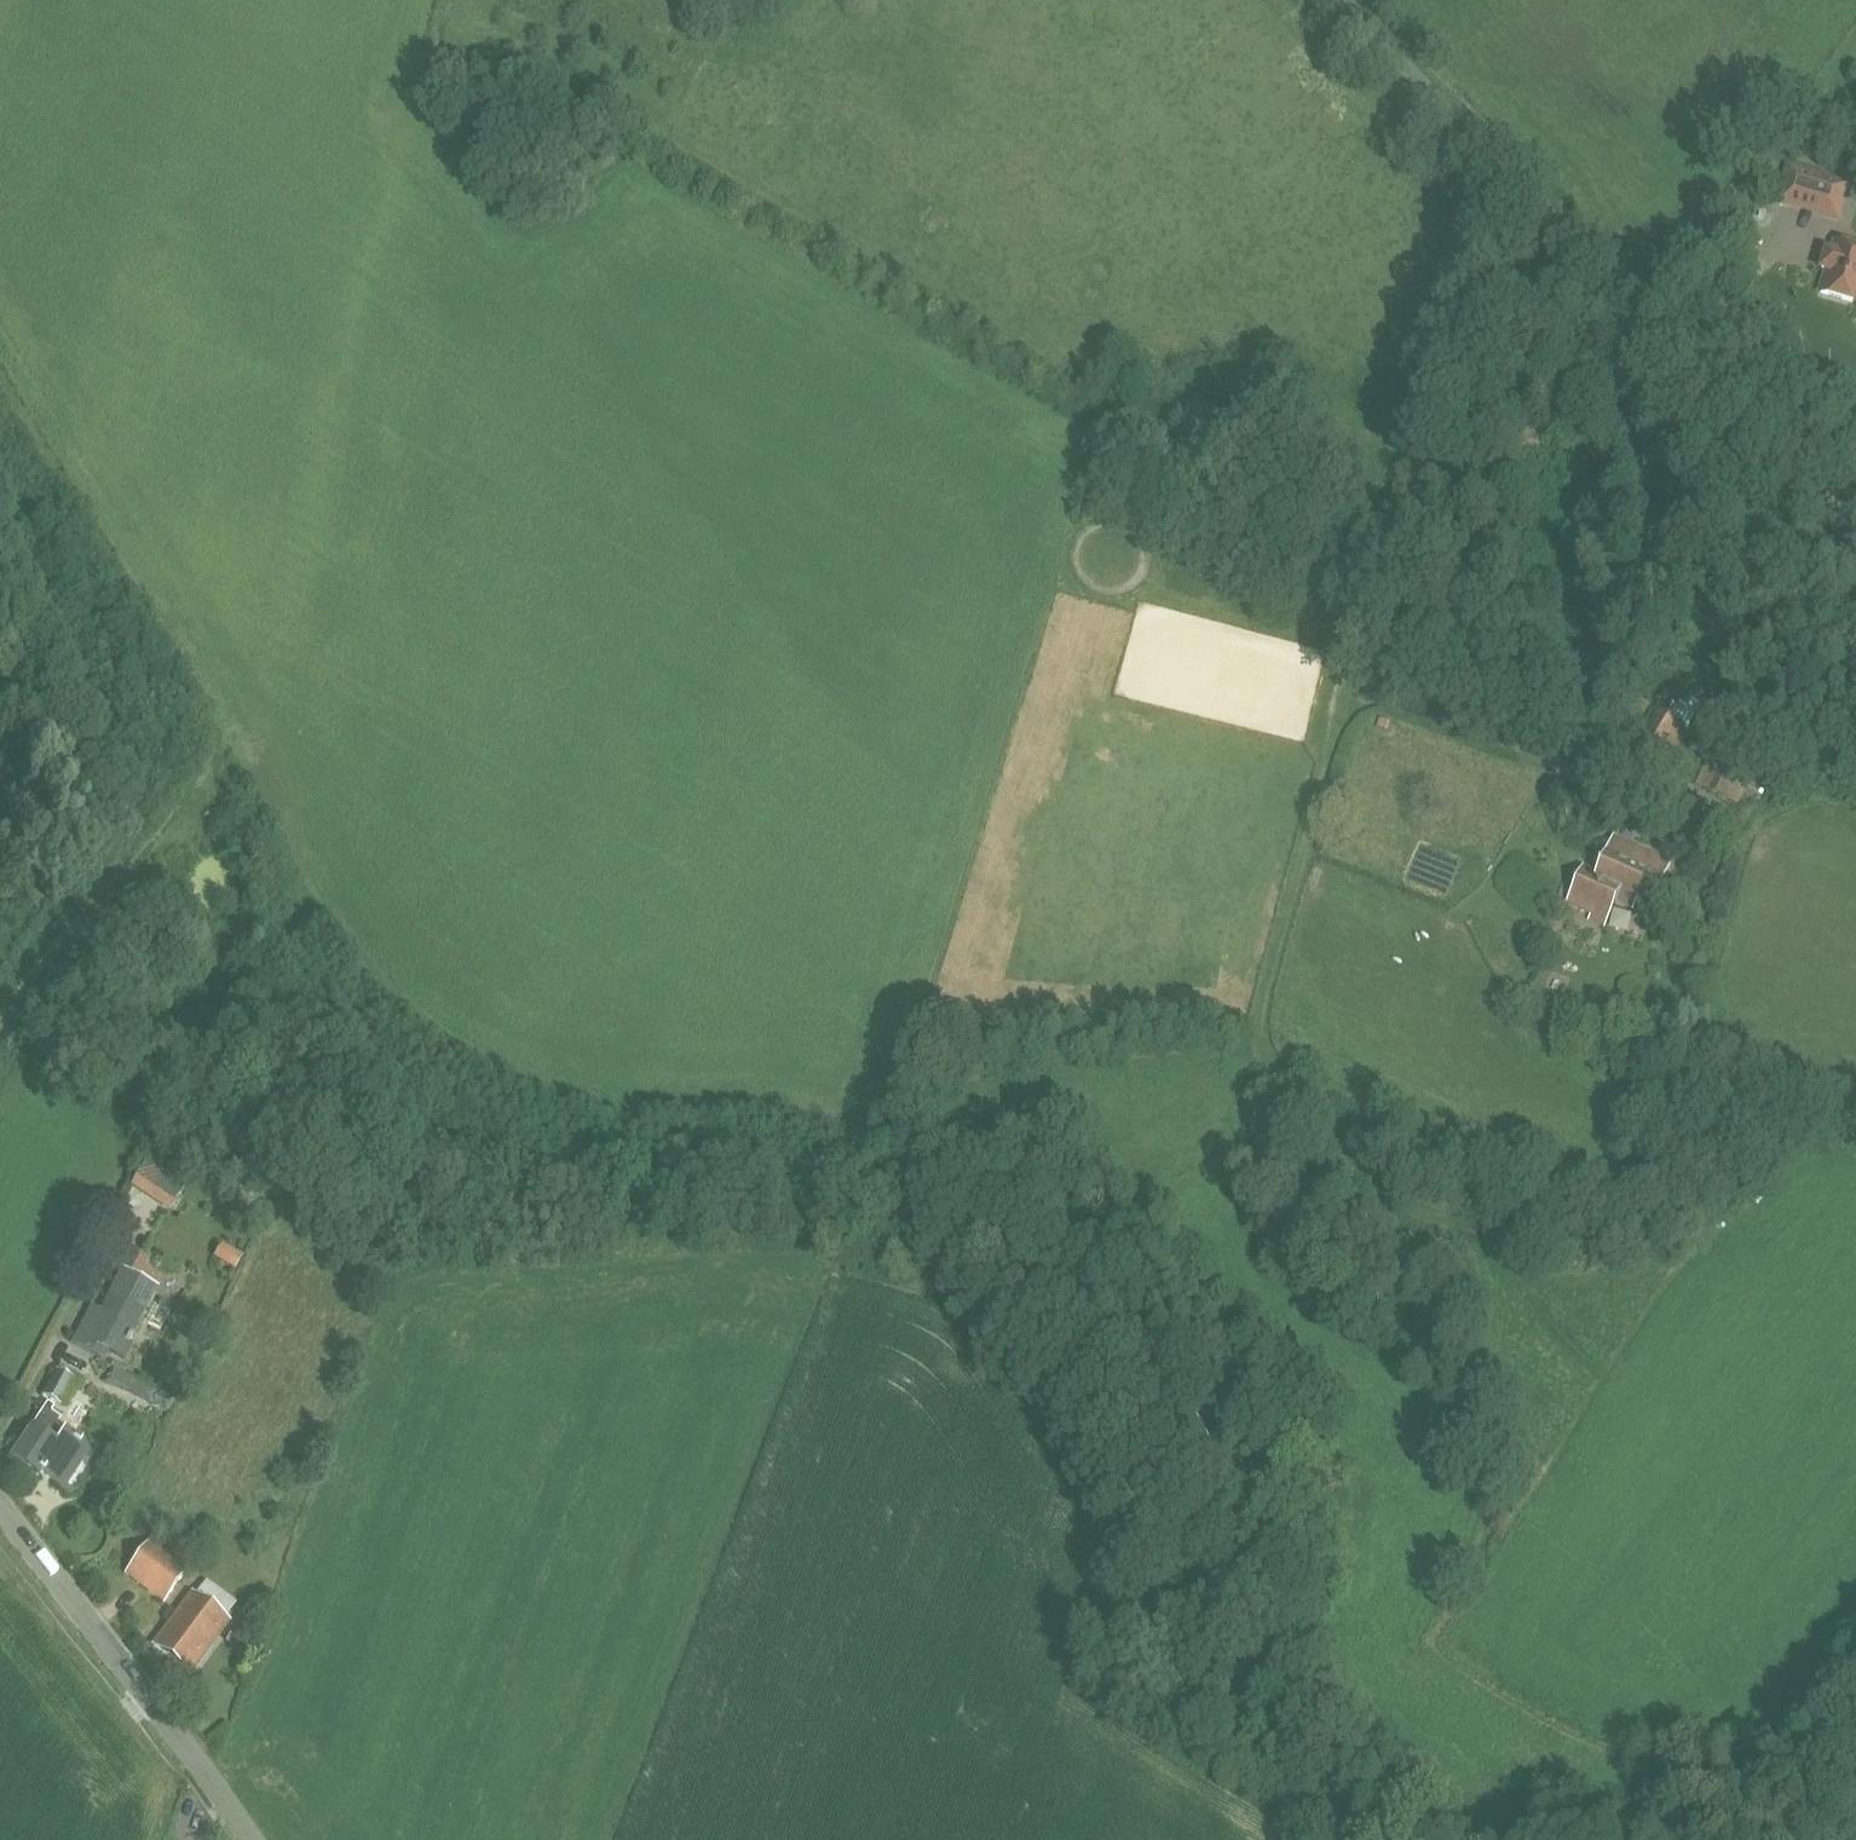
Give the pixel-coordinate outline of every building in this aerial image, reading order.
[(1788,163),(1776,200),(1838,219),(1848,186),(1826,179),(1827,175),(1788,163)] [(1835,244),(1832,254),(1827,253),(1822,270),(1827,272),(1821,293),(1852,302),(1854,297),(1855,297),(1855,251),(1835,244)] [(1663,768),(1686,728),(1651,708),(1628,748),(1663,768)] [(1726,798),(1741,767),(1722,759),(1708,790),(1726,798)] [(1758,794),(1762,787),(1752,781),(1748,789),(1758,794)] [(1603,926),(1614,902),(1647,916),(1671,861),(1614,836),(1598,873),(1583,866),(1566,904),(1590,914),(1588,920),(1603,926)] [(185,1185),(167,1174),(151,1200),(169,1211),(185,1185)] [(106,1350),(120,1358),(129,1340),(132,1341),(135,1335),(132,1333),(156,1287),(131,1274),(141,1254),(119,1243),(107,1266),(120,1273),(100,1310),(91,1305),(71,1343),(101,1359),(106,1350)] [(242,1256),(226,1247),(218,1261),(235,1270),(242,1256)] [(116,1388),(131,1395),(137,1382),(111,1369),(104,1384),(115,1389),(116,1388)] [(72,1379),(54,1370),(41,1396),(59,1405),(72,1379)] [(60,1419),(52,1413),(53,1411),(52,1410),(54,1407),(49,1403),(45,1409),(31,1430),(33,1431),(14,1460),(38,1476),(41,1472),(72,1493),(74,1490),(67,1485),(91,1449),(56,1426),(60,1419)] [(164,1602),(189,1569),(208,1531),(196,1525),(179,1562),(150,1541),(125,1574),(164,1602)] [(193,1595),(164,1633),(154,1646),(189,1673),(228,1622),(193,1595)]
